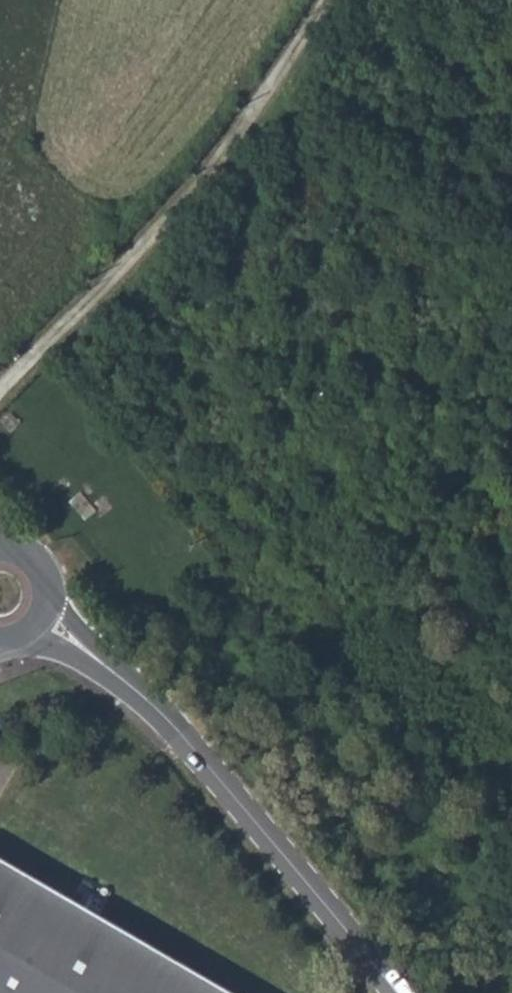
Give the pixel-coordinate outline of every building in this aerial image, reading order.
[(1,419),(9,429),(17,420),(8,411),(1,419)] [(42,469),(49,475),(54,471),(48,464),(42,469)] [(55,484),(60,490),(69,483),(64,477),(55,484)] [(68,500),(82,518),(93,509),(78,491),(68,500)] [(0,858),(0,992),(232,992),(0,858)]
